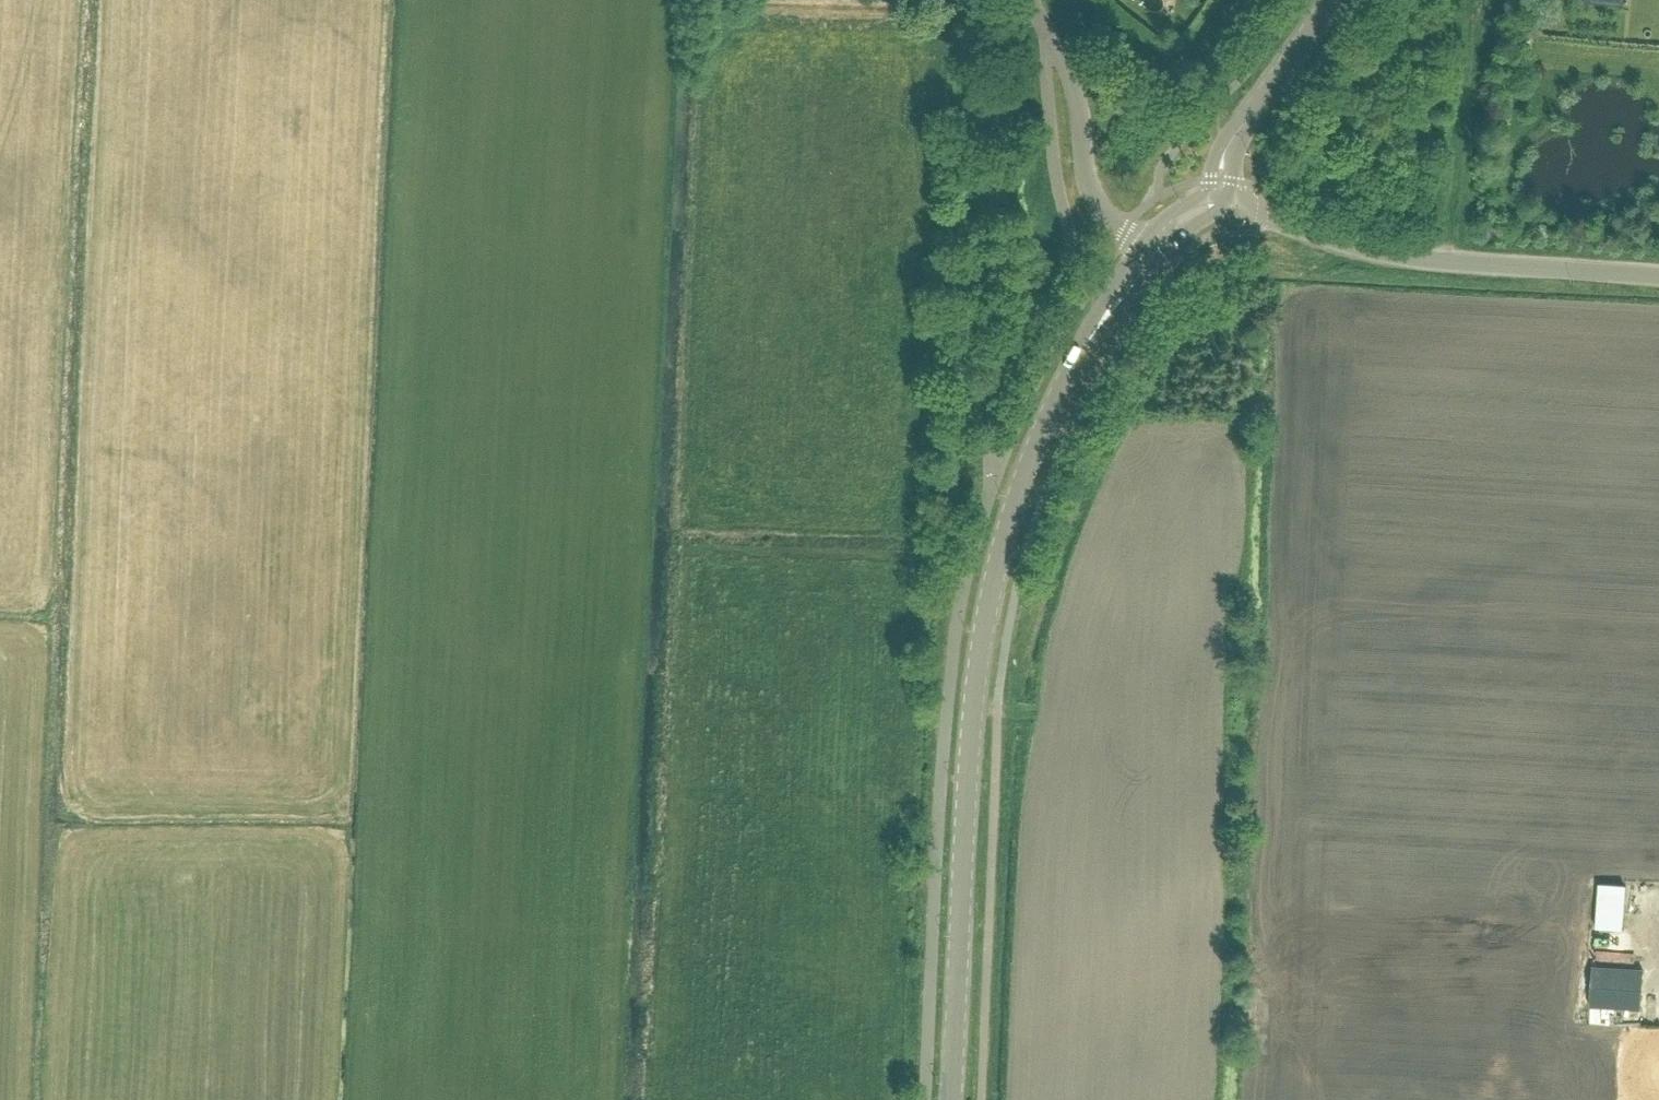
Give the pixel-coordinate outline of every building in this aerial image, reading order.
[(1592,967),(1590,1006),(1642,1009),(1644,970),(1592,967)]
